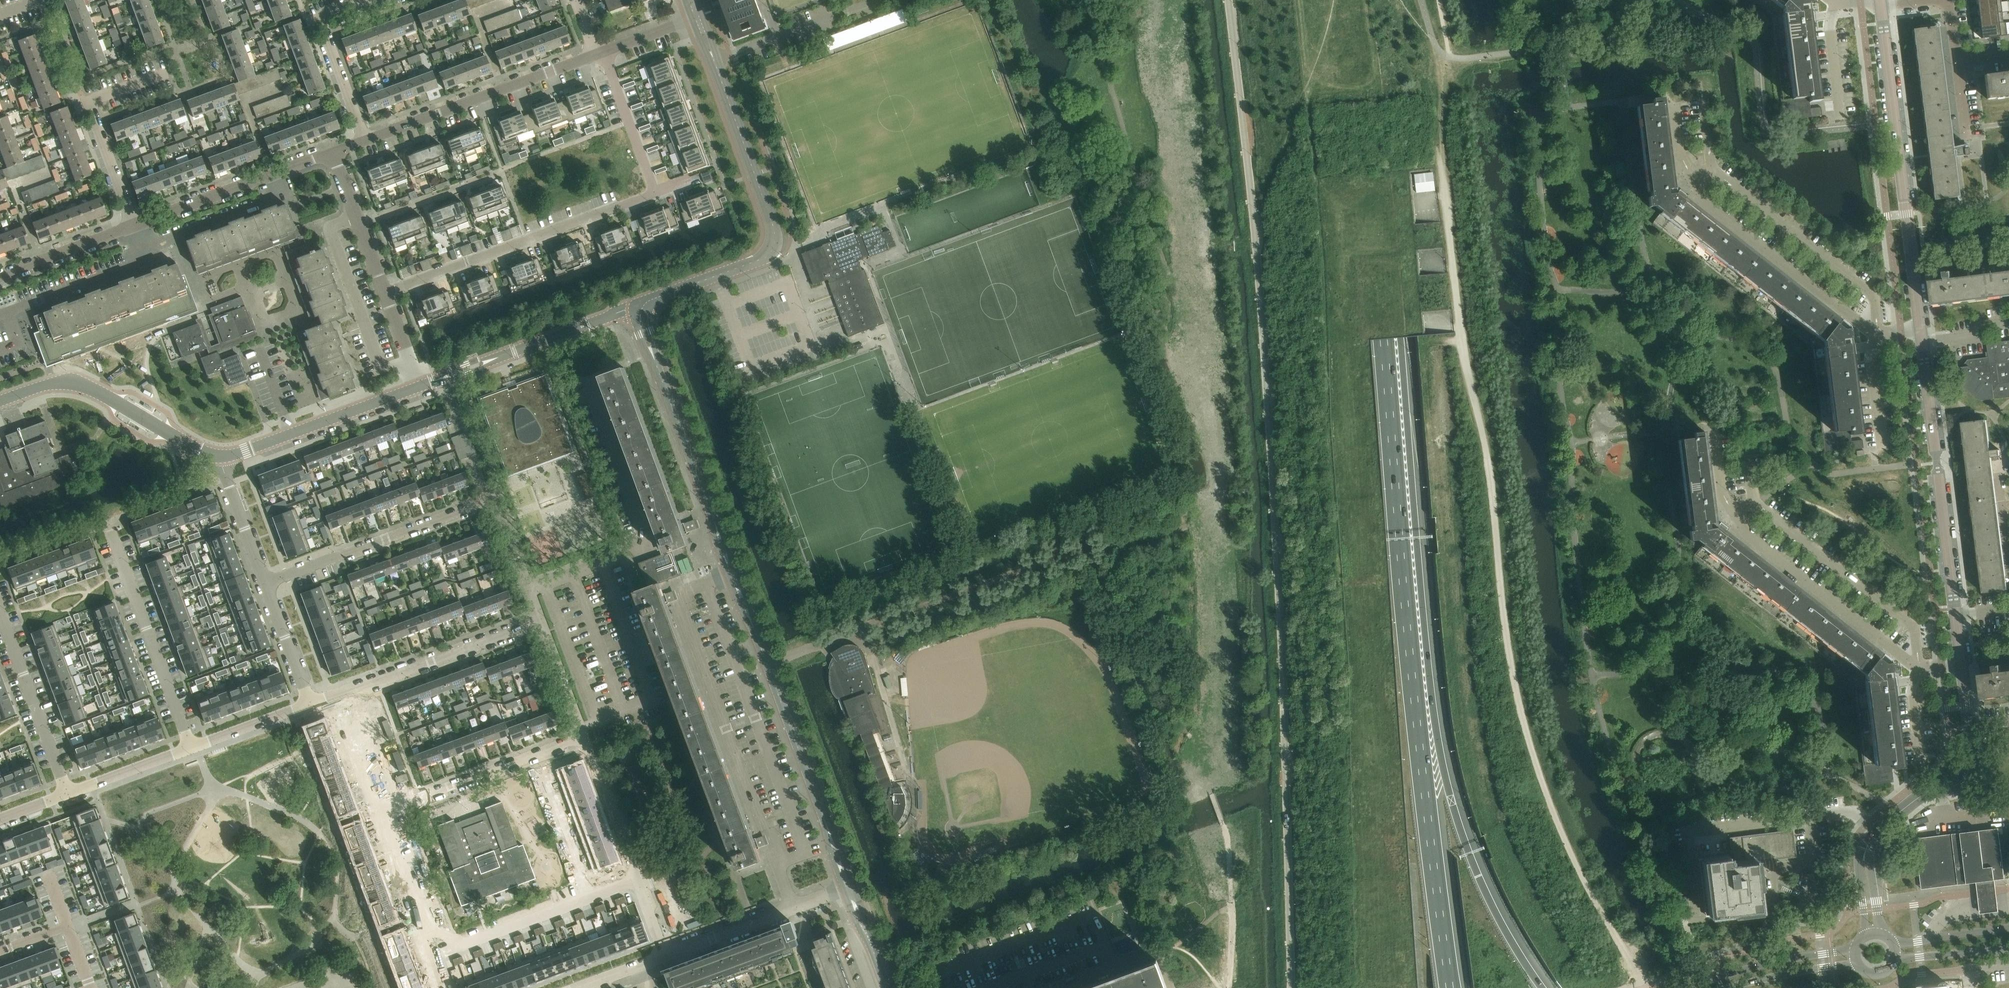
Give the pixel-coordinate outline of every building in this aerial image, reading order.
[(85,6),(83,0),(66,0),(65,0),(69,12),(85,6)] [(131,2),(135,13),(151,8),(148,0),(137,0),(131,2)] [(205,9),(221,3),(220,0),(202,0),(205,9)] [(287,5),(285,0),(267,0),(271,11),(287,5)] [(452,3),(458,19),(470,15),(468,10),(465,0),(461,0),(452,3)] [(468,10),(477,7),(475,0),(465,0),(468,10)] [(554,0),(536,0),(540,10),(555,4),(554,0)] [(611,12),(644,0),(606,0),(611,12)] [(756,0),(723,0),(724,4),(723,5),(734,36),(765,24),(756,0)] [(1783,120),(1822,116),(1821,107),(1810,109),(1809,102),(1821,101),(1821,100),(1820,101),(1810,21),(1807,21),(1807,19),(1808,19),(1809,19),(1809,18),(1809,17),(1809,16),(1808,16),(1808,15),(1807,15),(1806,6),(1809,6),(1808,0),(1751,0),(1770,15),(1783,120)] [(1979,15),(2002,12),(2001,2),(1978,5),(1979,15)] [(205,9),(209,21),(225,15),(221,3),(205,9)] [(458,19),(452,3),(441,7),(447,23),(458,19)] [(254,4),(248,7),(250,12),(256,10),(254,4)] [(101,7),(103,13),(109,11),(107,5),(101,7)] [(291,16),(287,5),(271,11),(276,22),(291,16)] [(85,6),(69,12),(74,23),(90,17),(85,6)] [(435,27),(447,23),(441,7),(429,12),(435,27)] [(151,8),(135,13),(139,25),(155,19),(151,8)] [(516,22),(521,20),(517,9),(512,11),(516,22)] [(834,46),(909,21),(905,10),(831,35),(834,46)] [(103,13),(105,19),(111,16),(109,11),(103,13)] [(512,11),(506,13),(510,24),(516,22),(512,11)] [(429,12),(417,16),(423,32),(435,27),(429,12)] [(1980,26),(2003,23),(2002,12),(1979,15),(1980,26)] [(119,13),(113,15),(116,21),(122,19),(119,13)] [(241,15),(243,21),(249,19),(247,13),(241,15)] [(510,24),(506,13),(500,15),(504,26),(510,24)] [(411,14),(399,19),(405,35),(416,30),(411,14)] [(546,14),(541,16),(543,22),(549,20),(546,14)] [(225,15),(209,21),(213,32),(229,26),(225,15)] [(500,15),(495,17),(499,28),(504,26),(500,15)] [(90,17),(74,23),(78,35),(94,29),(90,17)] [(499,28),(495,17),(489,19),(493,30),(499,28)] [(116,21),(118,27),(124,25),(122,19),(116,21)] [(155,19),(139,25),(144,37),(160,31),(155,19)] [(405,35),(399,19),(388,23),(394,39),(405,35)] [(489,19),(483,21),(487,32),(493,30),(489,19)] [(288,38),(304,32),(299,20),(283,26),(288,38)] [(262,27),(260,21),(254,24),(256,30),(262,27)] [(525,29),(531,27),(529,21),(523,23),(525,29)] [(1982,39),(2007,35),(2006,22),(2003,23),(1980,26),(1982,39)] [(388,23),(376,27),(382,43),(394,39),(388,23)] [(517,25),(520,31),(525,29),(523,23),(517,25)] [(382,43),(376,27),(365,31),(371,47),(382,43)] [(564,27),(553,31),(558,47),(570,43),(564,27)] [(1962,148),(1951,150),(1936,27),(1913,30),(1934,200),(1956,197),(1952,157),(1963,156),(1962,148)] [(109,30),(111,36),(117,34),(115,28),(109,30)] [(94,29),(78,35),(82,46),(98,40),(94,29)] [(506,29),(500,31),(502,37),(508,35),(506,29)] [(226,47),(242,41),(238,30),(222,35),(226,47)] [(255,36),(255,35),(253,30),(247,32),(249,38),(255,36)] [(465,38),(471,36),(469,30),(463,32),(465,38)] [(160,31),(144,37),(148,48),(164,42),(160,31)] [(272,37),(270,31),(264,33),(266,39),(272,37)] [(365,31),(353,35),(359,52),(371,47),(365,31)] [(497,40),(502,37),(500,31),(494,34),(497,40)] [(553,31),(541,35),(547,52),(558,47),(553,31)] [(292,49),(308,43),(304,32),(288,38),(292,49)] [(459,41),(465,38),(463,32),(457,35),(459,41)] [(119,40),(117,34),(111,36),(113,42),(119,40)] [(18,41),(23,53),(39,47),(35,35),(18,41)] [(342,40),(348,56),(359,52),(353,35),(342,40)] [(547,52),(541,35),(529,40),(535,56),(547,52)] [(122,38),(124,44),(130,42),(128,36),(122,38)] [(472,39),(474,45),(481,43),(478,37),(472,39)] [(442,47),(448,45),(446,39),(440,41),(442,47)] [(98,40),(82,46),(86,58),(102,52),(98,40)] [(257,42),(260,48),(266,46),(263,40),(257,42)] [(529,40),(518,44),(524,60),(535,56),(529,40)] [(230,59),(246,53),(242,41),(226,47),(230,59)] [(440,41),(434,43),(436,49),(442,47),(440,41)] [(296,61),(312,55),(308,43),(292,49),(296,61)] [(416,46),(418,52),(424,49),(422,43),(416,46)] [(458,51),(463,49),(461,43),(455,45),(458,51)] [(524,60),(518,44),(507,48),(513,64),(524,60)] [(455,45),(449,48),(452,54),(458,51),(455,45)] [(266,46),(260,48),(262,54),(268,52),(266,46)] [(23,53),(27,64),(44,58),(39,47),(23,53)] [(276,48),(270,50),(273,56),(279,54),(276,48)] [(501,69),(513,64),(507,48),(495,52),(501,69)] [(404,50),(399,52),(401,58),(407,56),(404,50)] [(117,53),(120,59),(126,57),(123,51),(117,53)] [(102,52),(86,58),(91,70),(107,64),(102,52)] [(395,60),(401,58),(399,52),(393,54),(395,60)] [(432,54),(434,60),(440,58),(438,52),(432,54)] [(234,70),(250,64),(246,53),(230,59),(234,70)] [(279,54),(273,56),(275,62),(281,60),(279,54)] [(300,72),(316,66),(312,55),(296,61),(300,72)] [(415,63),(421,61),(419,55),(413,57),(415,63)] [(485,56),(474,60),(480,76),(491,72),(485,56)] [(410,65),(415,63),(413,57),(407,59),(410,65)] [(48,69),(44,58),(27,64),(31,76),(48,69)] [(669,59),(669,58),(659,62),(658,60),(650,62),(651,65),(649,65),(653,76),(674,69),(672,61),(670,62),(669,59)] [(474,60),(462,65),(468,81),(480,76),(474,60)] [(372,69),(378,67),(376,61),(370,63),(372,69)] [(265,64),(268,70),(274,68),(271,62),(265,64)] [(392,71),(398,69),(396,63),(390,65),(392,71)] [(250,64),(234,70),(239,82),(243,80),(249,78),(254,76),(255,76),(250,64)] [(390,65),(384,67),(387,73),(392,71),(390,65)] [(462,65),(451,69),(457,85),(468,81),(462,65)] [(304,83),(320,77),(316,66),(300,72),(304,83)] [(353,69),(355,75),(361,73),(359,67),(353,69)] [(277,68),(271,70),(275,81),(281,79),(277,68)] [(52,80),(48,69),(31,76),(35,87),(52,80)] [(445,89),(457,85),(451,69),(439,73),(445,89)] [(676,77),(677,76),(674,69),(653,76),(657,87),(677,80),(676,77)] [(265,72),(269,83),(275,81),(271,70),(265,72)] [(265,72),(260,74),(264,86),(269,83),(265,72)] [(369,80),(375,78),(373,72),(367,74),(369,80)] [(426,92),(438,88),(432,72),(420,76),(426,92)] [(255,76),(254,76),(258,88),(264,86),(260,74),(255,76)] [(367,74),(361,76),(364,82),(369,80),(367,74)] [(1985,78),(1985,75),(1984,75),(1987,99),(1988,99),(2008,96),(2008,75),(1985,78)] [(249,78),(253,90),(258,88),(254,76),(249,78)] [(414,96),(426,92),(420,76),(408,80),(414,96)] [(288,77),(282,79),(284,85),(290,83),(288,77)] [(320,77),(304,83),(309,95),(325,89),(320,77)] [(249,78),(243,80),(247,92),(253,90),(249,78)] [(39,98),(56,92),(52,80),(35,87),(39,98)] [(243,80),(239,82),(233,84),(237,95),(247,92),(243,80)] [(397,85),(403,101),(414,96),(408,80),(397,85)] [(661,98),(682,90),(679,82),(678,83),(677,80),(657,87),(661,98)] [(233,84),(222,88),(228,104),(239,100),(237,95),(233,84)] [(392,105),(403,101),(397,85),(386,89),(392,105)] [(222,88),(210,93),(216,109),(228,104),(222,88)] [(590,95),(588,88),(584,89),(583,88),(576,90),(584,111),(601,105),(597,92),(590,95)] [(380,109),(392,105),(386,89),(374,93),(380,109)] [(566,96),(568,103),(562,105),(567,118),(584,111),(576,90),(569,93),(570,95),(566,96)] [(661,98),(665,109),(685,101),(683,98),(685,98),(682,90),(661,98)] [(60,103),(56,92),(39,98),(44,109),(60,103)] [(210,93),(199,97),(205,113),(216,109),(210,93)] [(368,113),(380,109),(374,93),(363,97),(368,113)] [(286,94),(281,96),(285,108),(290,106),(286,94)] [(285,108),(281,96),(275,98),(279,110),(285,108)] [(199,97),(187,101),(193,117),(205,113),(199,97)] [(275,98),(269,100),(274,112),(279,110),(275,98)] [(322,98),(316,100),(318,106),(324,104),(322,98)] [(1675,195),(1673,195),(1670,175),(1673,175),(1664,99),(1653,100),(1653,101),(1654,101),(1654,105),(1637,107),(1647,192),(1650,192),(1651,198),(1648,198),(1649,207),(1655,207),(1656,207),(1662,211),(1652,223),(1811,347),(1824,453),(1863,448),(1862,440),(1851,441),(1851,435),(1862,433),(1852,353),(1849,353),(1849,352),(1850,351),(1850,350),(1850,349),(1849,348),(1848,348),(1847,339),(1850,338),(1849,329),(1848,327),(1699,210),(1697,212),(1694,210),(1696,207),(1684,198),(1682,201),(1676,196),(1678,193),(1677,192),(1675,195)] [(180,100),(168,104),(174,120),(186,115),(180,100)] [(274,112),(269,100),(264,103),(268,114),(274,112)] [(312,108),(318,106),(316,100),(310,102),(312,108)] [(567,118),(562,105),(557,107),(554,100),(550,102),(550,100),(542,103),(550,124),(567,118)] [(665,109),(669,119),(690,111),(687,104),(686,104),(685,101),(665,109)] [(264,103),(258,105),(262,116),(268,114),(264,103)] [(534,115),(529,117),(533,130),(550,124),(542,103),(535,105),(536,107),(532,109),(534,115)] [(168,104),(157,108),(162,124),(174,120),(168,104)] [(257,118),(262,116),(258,105),(252,107),(257,118)] [(71,119),(67,107),(50,113),(55,125),(71,119)] [(157,108),(145,112),(151,128),(162,124),(157,108)] [(289,117),(295,115),(293,109),(287,111),(289,117)] [(669,119),(673,130),(692,123),(691,120),(693,119),(690,111),(669,119)] [(145,112),(134,117),(140,132),(151,128),(145,112)] [(321,117),(327,133),(339,128),(333,112),(321,117)] [(246,120),(244,113),(238,116),(241,122),(246,120)] [(516,114),(516,113),(509,115),(516,136),(533,130),(529,117),(523,119),(520,113),(516,114)] [(516,136),(509,115),(501,118),(502,119),(498,121),(501,128),(494,130),(499,143),(516,136)] [(12,128),(8,117),(0,119),(0,132),(12,128)] [(134,117),(122,121),(128,137),(140,132),(134,117)] [(266,125),(272,123),(270,117),(264,119),(266,125)] [(310,121),(316,137),(327,133),(321,117),(310,121)] [(75,130),(71,119),(55,125),(59,136),(75,130)] [(227,120),(221,122),(223,128),(229,126),(227,120)] [(110,125),(116,141),(128,137),(122,121),(110,125)] [(304,141),(316,137),(310,121),(298,125),(304,141)] [(215,124),(217,130),(223,128),(221,122),(215,124)] [(673,130),(677,141),(698,133),(695,125),(694,126),(692,123),(673,130)] [(242,125),(236,127),(238,133),(244,131),(242,125)] [(287,129),(293,145),(304,141),(298,125),(287,129)] [(232,135),(238,133),(236,127),(230,129),(232,135)] [(467,129),(474,149),(486,145),(485,144),(487,143),(485,137),(483,137),(479,128),(475,130),(474,127),(467,129)] [(12,128),(0,132),(0,145),(16,139),(12,128)] [(198,130),(199,133),(200,136),(206,134),(204,128),(198,130)] [(282,150),(293,145),(287,129),(276,134),(282,150)] [(457,133),(464,153),(466,158),(476,154),(474,149),(467,129),(468,132),(464,134),(463,132),(458,134),(457,133)] [(75,130),(59,136),(63,147),(80,141),(75,130)] [(176,141),(182,139),(180,133),(174,135),(176,141)] [(453,157),(464,153),(457,133),(450,136),(451,138),(447,140),(450,149),(448,150),(451,157),(452,156),(453,157)] [(677,141),(681,151),(700,144),(699,141),(701,141),(698,133),(677,141)] [(264,138),(270,154),(282,150),(276,134),(264,138)] [(209,143),(215,141),(213,135),(207,137),(209,143)] [(197,144),(194,138),(188,140),(191,146),(197,144)] [(3,157),(20,150),(16,139),(0,145),(0,148),(3,157)] [(156,142),(158,148),(164,145),(162,139),(156,142)] [(84,152),(80,141),(63,147),(67,159),(84,152)] [(243,146),(249,162),(260,158),(254,141),(243,146)] [(153,150),(158,148),(156,142),(150,144),(153,150)] [(433,142),(427,144),(436,168),(447,164),(445,159),(447,158),(444,152),(443,152),(439,143),(434,144),(433,142)] [(417,148),(416,148),(425,172),(436,168),(427,144),(428,147),(424,148),(423,147),(417,149),(417,148)] [(681,151),(685,162),(706,154),(703,146),(701,147),(700,144),(681,151)] [(165,148),(167,154),(173,152),(171,146),(165,148)] [(231,150),(237,166),(249,162),(243,146),(231,150)] [(139,148),(133,150),(135,156),(141,154),(139,148)] [(414,176),(425,172),(416,148),(410,150),(411,153),(406,155),(410,164),(408,165),(410,172),(412,171),(414,176)] [(20,150),(3,157),(7,168),(8,168),(14,166),(19,164),(24,162),(20,150)] [(129,158),(135,156),(133,150),(127,152),(129,158)] [(220,154),(226,170),(237,166),(231,150),(220,154)] [(84,152),(67,159),(71,170),(88,164),(84,152)] [(154,152),(148,155),(150,160),(156,158),(154,152)] [(226,170),(220,154),(208,159),(214,175),(226,170)] [(689,173),(708,166),(707,163),(709,162),(706,154),(685,162),(689,173)] [(144,163),(150,160),(148,155),(142,157),(144,163)] [(40,169),(46,167),(42,156),(36,158),(40,169)] [(195,177),(207,173),(201,157),(189,161),(195,177)] [(393,157),(387,159),(396,183),(394,179),(400,177),(400,176),(405,174),(406,173),(404,166),(402,167),(399,158),(394,159),(393,157)] [(34,171),(40,169),(36,158),(30,160),(34,171)] [(376,163),(385,187),(396,183),(387,159),(386,159),(387,162),(383,163),(383,162),(377,164),(376,163)] [(34,171),(30,160),(25,162),(29,173),(34,171)] [(131,161),(125,163),(127,169),(133,167),(131,161)] [(178,165),(184,182),(195,177),(189,161),(178,165)] [(23,175),(29,173),(25,162),(24,162),(19,164),(23,175)] [(374,191),(385,187),(376,163),(370,165),(371,168),(366,170),(369,179),(368,180),(370,186),(371,185),(374,191)] [(19,164),(14,166),(18,177),(23,175),(19,164)] [(92,175),(88,164),(71,170),(76,182),(92,175)] [(166,170),(172,186),(184,182),(178,165),(166,170)] [(12,179),(18,177),(14,166),(8,168),(12,179)] [(1419,167),(1402,169),(1423,331),(1440,329),(1419,167)] [(8,168),(7,168),(2,170),(6,181),(12,179),(8,168)] [(6,181),(2,170),(0,171),(0,190),(8,187),(6,181)] [(155,174),(161,190),(172,186),(166,170),(155,174)] [(709,171),(701,174),(705,183),(712,181),(709,171)] [(144,178),(150,194),(161,190),(155,174),(144,178)] [(132,182),(138,199),(150,194),(144,178),(132,182)] [(59,192),(56,182),(55,180),(50,182),(54,194),(59,192)] [(54,194),(50,182),(44,184),(49,196),(54,194)] [(43,198),(49,196),(44,184),(39,186),(43,198)] [(495,184),(488,187),(497,211),(508,207),(506,201),(508,201),(506,194),(504,195),(500,185),(496,187),(495,184)] [(43,198),(39,186),(34,188),(38,200),(43,198)] [(478,190),(487,215),(497,211),(488,187),(489,189),(485,191),(484,190),(479,192),(478,190)] [(32,202),(38,200),(34,188),(28,190),(32,202)] [(26,204),(32,202),(28,190),(22,193),(26,204)] [(476,219),(487,215),(478,190),(472,193),(473,195),(468,197),(471,207),(469,207),(472,214),(474,213),(476,219)] [(719,199),(716,191),(709,193),(705,194),(704,192),(697,195),(706,218),(713,215),(712,214),(724,209),(724,207),(722,203),(721,199),(719,199)] [(697,195),(690,198),(691,199),(687,201),(681,204),(684,212),(682,213),(686,223),(698,219),(699,221),(706,218),(697,195)] [(101,198),(89,202),(95,219),(107,215),(101,198)] [(454,199),(448,201),(457,226),(468,222),(466,216),(468,215),(465,209),(464,210),(460,200),(455,202),(454,199)] [(446,230),(457,226),(448,201),(448,202),(449,204),(445,206),(444,204),(438,207),(438,205),(437,205),(446,230)] [(84,223),(95,219),(89,202),(78,207),(84,223)] [(253,216),(262,242),(271,239),(272,242),(297,233),(286,204),(277,207),(276,205),(260,211),(261,213),(253,216)] [(435,234),(446,230),(437,205),(431,208),(432,210),(427,212),(431,222),(429,222),(432,229),(433,228),(435,234)] [(67,211),(73,227),(84,223),(78,207),(67,211)] [(674,216),(671,207),(665,210),(664,209),(660,211),(660,209),(653,212),(661,234),(668,232),(667,230),(679,226),(676,215),(674,216)] [(62,232),(73,227),(67,211),(56,215),(62,232)] [(653,212),(645,214),(646,216),(642,217),(642,218),(636,220),(639,229),(637,230),(641,240),(653,235),(654,237),(661,234),(653,212)] [(414,214),(408,216),(417,241),(428,237),(426,231),(428,230),(425,224),(423,224),(420,215),(415,217),(414,214)] [(44,219),(50,236),(62,232),(56,215),(44,219)] [(228,225),(219,229),(229,254),(238,251),(239,254),(254,249),(253,245),(262,242),(253,216),(244,220),(243,217),(228,223),(228,225)] [(397,220),(406,245),(406,244),(405,240),(415,236),(416,241),(417,241),(408,216),(407,216),(408,219),(404,221),(404,219),(398,221),(397,220)] [(39,240),(50,236),(44,219),(33,223),(39,240)] [(395,249),(406,245),(397,220),(391,223),(392,225),(387,227),(391,237),(389,237),(391,244),(393,243),(395,249)] [(633,242),(632,240),(627,225),(622,227),(621,225),(617,227),(616,224),(609,227),(618,252),(625,249),(624,247),(629,246),(628,244),(633,242)] [(829,280),(830,282),(829,283),(849,337),(885,324),(865,269),(863,270),(859,261),(865,259),(864,257),(870,255),(870,257),(890,249),(889,249),(896,246),(895,241),(894,241),(890,231),(884,233),(881,225),(861,232),(862,233),(856,235),(855,234),(830,243),(831,245),(823,247),(823,246),(805,252),(802,254),(814,285),(829,280)] [(23,227),(12,231),(18,248),(30,243),(23,227)] [(599,249),(600,252),(600,254),(606,252),(606,254),(611,253),(611,254),(618,252),(609,227),(602,229),(603,232),(599,233),(599,235),(594,237),(599,249)] [(229,254),(219,229),(210,232),(209,230),(194,235),(195,238),(186,241),(195,267),(204,263),(206,267),(221,261),(220,258),(229,254)] [(7,252),(18,248),(12,231),(1,235),(7,252)] [(564,243),(573,268),(580,266),(580,264),(584,262),(583,260),(588,258),(588,256),(587,254),(582,241),(577,243),(576,242),(572,243),(571,240),(564,243)] [(567,271),(573,268),(564,243),(557,246),(558,248),(554,250),(555,252),(549,254),(554,265),(555,268),(556,270),(561,268),(562,271),(566,269),(567,271)] [(313,250),(309,252),(309,254),(296,259),(299,268),(296,269),(302,284),(305,283),(309,292),(334,282),(331,273),(333,273),(327,257),(325,258),(322,249),(314,252),(313,250)] [(526,257),(520,260),(529,285),(536,282),(535,280),(539,279),(538,277),(544,275),(543,273),(542,270),(537,258),(532,260),(532,258),(527,260),(526,257)] [(505,270),(507,276),(511,287),(516,285),(517,287),(521,285),(522,287),(529,285),(520,260),(513,262),(514,265),(509,266),(510,268),(505,270)] [(142,274),(159,321),(193,309),(175,262),(142,274)] [(1960,271),(1945,273),(1945,275),(1942,275),(1938,281),(1941,305),(1942,304),(1949,303),(1949,304),(1950,303),(2008,295),(2008,275),(1962,280),(1960,271)] [(484,301),(491,299),(491,297),(495,295),(494,293),(499,291),(493,274),(488,276),(487,274),(483,276),(482,273),(475,276),(484,301)] [(109,286),(126,333),(159,321),(142,274),(109,286)] [(477,304),(478,304),(484,301),(475,276),(468,279),(469,281),(465,283),(465,285),(460,286),(466,303),(472,301),(472,303),(477,302),(477,304)] [(313,355),(316,364),(342,355),(339,346),(341,345),(335,330),(333,330),(330,322),(347,316),(343,306),(345,305),(340,290),(337,291),(334,282),(309,292),(312,301),(309,302),(314,317),(317,316),(321,324),(304,330),(308,340),(304,341),(310,356),(313,355)] [(75,298),(93,346),(126,333),(109,286),(75,298)] [(440,318),(446,315),(446,313),(450,312),(449,310),(454,308),(448,291),(443,293),(442,291),(438,293),(437,290),(430,292),(440,318)] [(433,320),(440,318),(430,292),(423,295),(424,298),(420,299),(421,301),(416,303),(422,320),(427,318),(428,320),(432,318),(433,320)] [(247,312),(241,297),(210,308),(223,343),(254,331),(247,312)] [(50,361),(93,346),(75,298),(42,311),(43,313),(33,316),(50,361)] [(198,323),(197,324),(172,333),(177,346),(203,336),(198,323)] [(203,336),(177,346),(182,358),(207,348),(203,336)] [(1988,343),(1989,356),(1969,359),(1963,366),(1955,367),(1957,381),(1981,400),(2008,396),(2008,340),(1988,343)] [(218,352),(209,355),(200,359),(207,376),(223,370),(224,369),(221,360),(218,352)] [(247,380),(241,363),(238,356),(237,354),(221,360),(224,369),(223,370),(230,386),(247,380)] [(342,355),(316,364),(320,373),(317,374),(322,389),(325,388),(329,398),(347,391),(347,392),(350,391),(349,390),(354,388),(351,379),(354,378),(348,363),(345,364),(342,355)] [(663,546),(666,553),(666,554),(673,551),(690,545),(687,536),(688,535),(688,534),(698,531),(695,522),(685,526),(685,525),(683,525),(678,513),(625,368),(600,377),(614,414),(609,416),(617,439),(622,437),(643,492),(637,494),(646,517),(651,515),(659,535),(656,536),(660,547),(663,546)] [(507,389),(479,399),(508,476),(573,452),(545,375),(516,386),(517,388),(508,391),(507,389)] [(442,412),(430,417),(435,430),(447,426),(442,412)] [(424,434),(435,430),(430,417),(419,421),(424,434)] [(1988,451),(1984,420),(1962,423),(1963,429),(1964,439),(1965,444),(1983,593),(2005,590),(1992,478),(1989,458),(2000,456),(2000,449),(1991,450),(1988,451)] [(72,482),(71,477),(85,472),(78,451),(59,458),(60,460),(55,462),(47,439),(49,438),(54,449),(55,448),(45,421),(5,436),(10,448),(7,449),(6,447),(4,447),(5,450),(0,452),(0,509),(72,482)] [(419,421),(408,425),(413,439),(424,434),(419,421)] [(394,423),(382,427),(387,440),(398,436),(396,430),(394,423)] [(401,443),(413,439),(408,425),(396,430),(398,436),(401,443)] [(376,445),(387,440),(382,427),(371,431),(376,445)] [(371,431),(360,436),(365,449),(376,445),(371,431)] [(1903,766),(1893,686),(1892,678),(1890,661),(1890,659),(1725,531),(1723,533),(1722,532),(1722,531),(1722,530),(1721,529),(1720,529),(1719,529),(1719,530),(1717,528),(1717,527),(1716,527),(1714,527),(1711,508),(1714,507),(1705,432),(1705,431),(1694,433),(1695,433),(1695,438),(1678,440),(1689,525),(1692,525),(1692,530),(1689,531),(1690,540),(1696,539),(1697,540),(1697,539),(1703,544),(1693,556),(1852,680),(1865,786),(1891,782),(1894,782),(1892,767),(1903,766)] [(462,434),(467,445),(472,443),(468,432),(462,434)] [(461,447),(467,445),(462,434),(457,436),(461,447)] [(354,453),(365,449),(360,436),(349,440),(354,453)] [(455,449),(461,447),(457,436),(451,438),(455,449)] [(349,440),(337,444),(342,457),(354,453),(349,440)] [(471,456),(476,454),(472,443),(467,445),(471,456)] [(337,444),(326,448),(331,462),(342,457),(337,444)] [(467,445),(461,447),(465,458),(471,456),(467,445)] [(461,447),(455,449),(459,460),(465,458),(461,447)] [(315,453),(320,466),(331,462),(326,448),(315,453)] [(315,453),(303,457),(308,470),(320,466),(315,453)] [(299,460),(288,464),(296,486),(307,482),(299,460)] [(288,464),(278,467),(286,490),(296,486),(288,464)] [(278,467),(268,471),(276,494),(286,490),(278,467)] [(268,471),(257,475),(265,498),(276,494),(268,471)] [(464,472),(452,476),(457,489),(469,485),(464,472)] [(446,494),(457,489),(452,476),(441,480),(446,494)] [(435,498),(446,494),(441,480),(430,484),(435,498)] [(416,482),(404,487),(409,500),(421,496),(418,489),(416,482)] [(423,502),(435,498),(430,484),(418,489),(421,496),(423,502)] [(398,504),(409,500),(404,487),(393,491),(398,504)] [(387,508),(398,504),(393,491),(382,495),(387,508)] [(221,514),(213,493),(202,497),(210,518),(221,514)] [(376,512),(387,508),(382,495),(371,499),(376,512)] [(210,518),(202,497),(192,501),(200,521),(209,517),(210,518)] [(364,517),(376,512),(371,499),(359,503),(364,517)] [(200,521),(192,501),(182,504),(190,525),(200,521)] [(353,521),(364,517),(359,503),(348,507),(353,521)] [(190,525),(182,504),(172,508),(179,526),(188,522),(189,525),(190,525)] [(342,525),(353,521),(348,507),(337,512),(342,525)] [(179,526),(172,508),(162,512),(169,530),(179,526)] [(295,509),(273,517),(277,528),(299,519),(295,509)] [(169,530),(162,512),(152,516),(158,534),(160,537),(159,533),(169,530)] [(330,529),(342,525),(337,512),(325,516),(330,529)] [(158,534),(152,516),(142,519),(150,541),(160,537),(158,534)] [(142,519),(131,523),(139,545),(150,541),(142,519)] [(299,519),(277,528),(280,538),(303,529),(299,519)] [(303,529),(280,538),(284,548),(307,539),(303,529)] [(474,535),(479,549),(491,544),(486,531),(474,535)] [(206,542),(209,552),(232,544),(228,534),(206,542)] [(474,535),(463,540),(468,553),(479,549),(474,535)] [(90,539),(79,542),(87,564),(88,564),(87,563),(97,559),(90,539)] [(307,539),(284,548),(288,559),(311,550),(307,539)] [(457,557),(468,553),(463,540),(452,544),(457,557)] [(431,559),(442,555),(440,548),(438,541),(426,546),(431,559)] [(79,542),(69,546),(77,568),(87,564),(79,542)] [(236,554),(232,544),(209,552),(213,563),(236,554)] [(452,544),(440,548),(442,555),(445,561),(457,557),(452,544)] [(69,546),(59,550),(67,571),(77,568),(69,546)] [(426,546),(415,550),(420,563),(431,559),(426,546)] [(59,550),(49,554),(56,574),(66,570),(66,572),(67,571),(59,550)] [(408,567),(420,563),(415,550),(403,554),(408,567)] [(666,554),(666,553),(639,563),(648,587),(659,583),(660,583),(682,575),(673,551),(666,554)] [(49,554),(39,558),(46,578),(56,574),(49,554)] [(239,564),(236,554),(213,563),(217,573),(239,564)] [(403,554),(392,558),(397,572),(408,567),(403,554)] [(174,566),(174,565),(169,567),(165,557),(146,564),(150,575),(174,566)] [(693,570),(688,557),(683,559),(688,572),(693,570)] [(39,558),(29,561),(36,583),(37,582),(37,581),(46,578),(39,558)] [(386,576),(397,572),(392,558),(381,562),(386,576)] [(688,572),(683,559),(678,561),(683,574),(688,572)] [(29,561),(18,565),(26,586),(36,583),(29,561)] [(381,562),(370,567),(375,580),(386,576),(381,562)] [(243,574),(239,564),(217,573),(221,583),(243,574)] [(18,565),(8,569),(16,590),(26,586),(18,565)] [(177,576),(174,566),(150,575),(154,585),(177,576)] [(363,584),(375,580),(370,567),(358,571),(363,584)] [(358,571),(347,575),(352,588),(363,584),(358,571)] [(247,585),(243,574),(221,583),(224,593),(247,585)] [(181,586),(177,587),(173,578),(178,576),(177,576),(154,585),(158,595),(181,586)] [(663,594),(660,583),(659,583),(648,587),(635,592),(640,606),(637,607),(641,617),(644,616),(652,637),(646,639),(655,662),(660,660),(712,801),(707,803),(715,826),(721,824),(731,850),(728,851),(732,862),(735,861),(738,869),(762,860),(758,849),(760,848),(759,847),(766,845),(763,836),(756,839),(756,838),(754,839),(667,604),(669,604),(669,603),(676,600),(673,592),(666,594),(665,593),(663,594)] [(251,595),(247,585),(224,593),(228,603),(251,595)] [(322,585),(301,593),(305,604),(327,596),(327,595),(326,595),(322,585)] [(185,596),(181,586),(158,595),(161,605),(185,596)] [(508,590),(496,594),(501,608),(512,603),(508,590)] [(490,612),(501,608),(496,594),(485,599),(490,612)] [(254,605),(251,595),(228,603),(232,613),(254,605)] [(186,607),(183,597),(185,597),(185,596),(161,605),(165,615),(186,607)] [(327,596),(305,604),(309,614),(332,605),(327,596)] [(485,599),(474,603),(478,616),(490,612),(485,599)] [(459,601),(448,605),(453,618),(464,614),(462,607),(459,601)] [(114,603),(91,611),(95,622),(118,613),(114,603)] [(467,620),(478,616),(474,603),(462,607),(464,614),(467,620)] [(258,615),(254,605),(232,613),(236,623),(258,615)] [(332,605),(309,614),(313,624),(335,616),(332,605)] [(441,622),(453,618),(448,605),(437,609),(441,622)] [(190,617),(186,607),(165,615),(169,625),(190,617)] [(437,609),(425,613),(430,626),(441,622),(437,609)] [(118,613),(95,622),(99,632),(121,623),(118,613)] [(419,630),(430,626),(425,613),(414,617),(419,630)] [(262,625),(258,615),(236,623),(239,633),(262,625)] [(335,616),(313,624),(316,634),(339,626),(335,616)] [(196,627),(196,626),(194,627),(190,617),(169,625),(173,635),(196,627)] [(414,617),(403,622),(407,635),(419,630),(414,617)] [(396,639),(407,635),(403,622),(391,626),(396,639)] [(121,623),(99,632),(103,642),(125,633),(121,623)] [(54,625),(32,633),(35,644),(58,635),(54,625)] [(266,635),(262,625),(239,633),(243,644),(266,635)] [(339,626),(316,634),(320,645),(342,636),(339,626)] [(385,643),(396,639),(391,626),(380,630),(385,643)] [(200,637),(196,627),(173,635),(176,645),(200,637)] [(374,647),(385,643),(380,630),(369,634),(374,647)] [(125,633),(103,642),(106,652),(129,644),(125,633)] [(58,635),(35,644),(39,654),(62,645),(58,635)] [(270,646),(266,635),(243,644),(247,654),(270,646)] [(342,636),(320,645),(324,655),(342,648),(346,646),(342,636)] [(204,647),(204,646),(202,647),(199,638),(200,637),(176,645),(180,656),(204,647)] [(129,644),(106,652),(107,653),(108,652),(111,661),(110,661),(110,662),(133,654),(129,644)] [(858,732),(878,725),(868,698),(877,695),(866,656),(865,654),(865,653),(864,652),(863,650),(862,649),(861,649),(861,648),(860,647),(859,647),(858,646),(857,646),(854,645),(853,645),(852,644),(850,644),(848,645),(847,645),(846,645),(844,646),(843,646),(832,653),(836,659),(833,664),(833,663),(832,665),(831,666),(831,668),(830,670),(830,672),(830,674),(830,676),(829,677),(830,679),(830,681),(830,683),(830,684),(831,686),(832,689),(832,691),(833,693),(834,694),(835,696),(836,697),(837,698),(839,698),(849,726),(855,724),(858,732)] [(62,645),(39,654),(43,664),(64,656),(61,646),(62,646),(62,645)] [(207,657),(204,647),(180,656),(184,666),(207,657)] [(342,648),(324,655),(328,665),(346,658),(342,648)] [(519,656),(524,670),(535,666),(530,652),(519,656)] [(133,654),(110,662),(114,672),(136,664),(133,654)] [(64,656),(43,664),(47,674),(68,666),(64,656)] [(512,674),(524,670),(519,656),(508,660),(512,674)] [(184,666),(188,676),(211,668),(207,657),(184,666)] [(346,658),(328,665),(332,676),(354,667),(350,657),(346,658)] [(508,660),(496,665),(501,678),(512,674),(508,660)] [(482,662),(471,667),(476,680),(487,676),(485,669),(482,662)] [(1982,698),(1989,697),(1990,697),(1997,696),(1998,696),(2008,694),(2008,664),(2008,663),(1993,665),(1994,668),(1990,668),(1986,673),(1987,677),(1979,678),(1982,698)] [(136,664),(114,672),(118,682),(140,674),(136,664)] [(490,682),(501,678),(496,665),(485,669),(487,676),(490,682)] [(68,666),(47,674),(51,684),(73,676),(73,675),(72,676),(68,666)] [(471,667),(459,671),(464,684),(476,680),(471,667)] [(278,668),(267,672),(276,696),(287,692),(278,668)] [(459,671),(448,675),(453,688),(464,684),(459,671)] [(266,700),(276,696),(267,672),(257,676),(266,700)] [(140,674),(118,682),(121,692),(144,684),(140,674)] [(442,692),(453,688),(448,675),(437,679),(442,692)] [(73,676),(51,684),(54,694),(77,686),(73,676)] [(256,703),(266,700),(257,676),(247,680),(256,703)] [(437,679),(426,683),(431,696),(442,692),(437,679)] [(246,707),(256,703),(247,680),(237,684),(246,707)] [(426,683),(414,687),(419,701),(431,696),(426,683)] [(144,684),(121,692),(125,703),(148,695),(144,684)] [(236,711),(246,707),(237,684),(237,686),(228,689),(227,687),(236,711)] [(77,686),(54,694),(58,704),(81,696),(77,686)] [(226,715),(236,711),(227,687),(217,691),(226,715)] [(414,687),(403,692),(408,705),(419,701),(414,687)] [(215,718),(226,715),(217,691),(207,695),(215,718)] [(403,692),(392,696),(397,709),(408,705),(403,692)] [(11,703),(7,693),(0,696),(0,707),(11,703)] [(205,722),(215,718),(207,695),(196,699),(205,722)] [(81,696),(58,704),(62,715),(84,706),(81,696)] [(15,714),(11,703),(0,707),(0,720),(15,714)] [(84,706),(62,715),(66,725),(87,717),(83,707),(85,707),(84,706)] [(553,711),(541,716),(546,729),(557,725),(553,711)] [(155,715),(145,719),(153,741),(164,738),(155,715)] [(535,733),(546,729),(541,716),(530,720),(535,733)] [(145,719),(135,723),(143,745),(153,741),(145,719)] [(523,737),(535,733),(530,720),(518,724),(523,737)] [(509,735),(507,728),(504,722),(493,726),(498,739),(509,735)] [(135,723),(124,726),(133,749),(143,745),(135,723)] [(323,723),(306,729),(310,739),(327,733),(323,723)] [(512,741),(523,737),(518,724),(507,728),(509,735),(512,741)] [(880,732),(878,725),(858,732),(858,733),(860,732),(899,836),(900,836),(895,825),(899,822),(904,814),(906,804),(905,795),(901,786),(894,787),(874,734),(880,732)] [(124,726),(114,730),(123,753),(133,749),(124,726)] [(486,743),(498,739),(493,726),(481,730),(486,743)] [(114,730),(104,734),(113,757),(123,753),(114,730)] [(475,748),(486,743),(481,730),(470,734),(475,748)] [(327,733),(310,739),(314,749),(330,743),(327,733)] [(104,734),(94,738),(102,760),(113,757),(104,734)] [(464,752),(475,748),(470,734),(459,738),(464,752)] [(84,741),(92,764),(102,760),(94,738),(94,739),(85,742),(84,741)] [(453,756),(464,752),(459,738),(448,743),(453,756)] [(84,741),(73,745),(82,768),(92,764),(84,741)] [(330,743),(314,749),(317,758),(334,752),(330,743)] [(441,760),(453,756),(448,743),(436,747),(441,760)] [(430,764),(441,760),(436,747),(425,751),(430,764)] [(419,768),(430,764),(425,751),(414,755),(419,768)] [(334,752),(317,758),(321,768),(337,762),(334,752)] [(40,783),(32,761),(21,765),(30,787),(40,783)] [(337,762),(321,768),(324,777),(341,771),(337,762)] [(581,764),(560,772),(564,782),(585,774),(581,764)] [(21,765),(11,768),(20,791),(30,787),(21,765)] [(11,769),(12,772),(2,776),(9,795),(20,791),(11,768),(11,769)] [(341,771),(324,777),(328,787),(344,781),(341,771)] [(585,774),(564,782),(564,783),(566,782),(569,790),(567,791),(567,792),(589,784),(585,774)] [(0,776),(0,798),(9,795),(2,776),(0,776)] [(344,781),(328,787),(331,797),(348,790),(344,781)] [(589,784),(567,792),(571,801),(592,793),(589,784)] [(348,790),(331,797),(335,806),(352,800),(348,790)] [(592,793),(571,801),(574,811),(596,803),(592,793)] [(352,800),(335,806),(339,816),(355,810),(352,800)] [(487,812),(454,824),(453,820),(454,820),(453,820),(437,826),(453,870),(470,864),(469,863),(468,860),(486,853),(489,863),(498,860),(494,850),(500,848),(501,851),(501,852),(518,846),(501,802),(485,808),(485,809),(486,808),(487,812)] [(596,803),(574,811),(578,820),(599,812),(596,803)] [(95,807),(71,816),(75,828),(99,819),(95,807)] [(599,812),(578,820),(581,830),(603,822),(599,812)] [(99,819),(75,828),(79,839),(103,830),(99,819)] [(603,822),(581,830),(585,839),(606,832),(603,822)] [(360,823),(343,829),(347,839),(364,833),(360,823)] [(43,826),(33,830),(42,854),(52,850),(43,826)] [(1976,882),(1995,880),(2005,879),(1999,828),(1970,832),(1970,829),(1962,830),(1962,833),(1961,833),(1916,838),(1922,889),(1967,883),(1976,882)] [(33,830),(23,834),(32,858),(42,854),(33,830)] [(103,830),(79,839),(84,850),(107,842),(103,830)] [(1726,856),(1705,859),(1711,915),(1732,912),(1760,909),(1758,888),(1756,874),(1760,874),(1758,855),(1785,852),(1786,858),(1796,856),(1793,832),(1793,830),(1730,837),(1732,857),(1726,858),(1726,856)] [(606,832),(585,839),(589,849),(610,841),(606,832)] [(364,833),(347,839),(351,849),(367,842),(364,833)] [(23,834),(13,838),(22,861),(32,858),(23,834)] [(13,838),(3,842),(11,865),(22,861),(13,838)] [(610,841),(589,849),(592,859),(613,851),(610,841)] [(0,843),(0,865),(1,869),(11,865),(3,842),(0,843)] [(107,842),(84,850),(88,862),(111,853),(107,842)] [(367,842),(351,849),(354,858),(371,852),(367,842)] [(448,872),(461,906),(535,879),(523,845),(518,847),(518,846),(501,852),(501,851),(500,848),(494,850),(498,860),(489,863),(486,853),(468,860),(469,863),(470,864),(453,870),(448,872)] [(613,851),(592,859),(596,869),(617,861),(613,851)] [(371,852),(354,858),(358,868),(374,862),(371,852)] [(111,853),(88,862),(92,873),(116,864),(111,853)] [(374,862),(358,868),(361,877),(378,871),(374,862)] [(116,864),(92,873),(96,884),(120,875),(116,864)] [(378,871),(361,877),(365,887),(381,881),(378,871)] [(120,875),(96,884),(100,895),(124,887),(120,875)] [(1995,880),(1976,882),(1981,913),(1999,911),(1995,880)] [(381,881),(365,887),(368,896),(385,890),(381,881)] [(124,887),(100,895),(104,907),(128,898),(124,887)] [(385,890),(368,896),(372,906),(389,900),(385,890)] [(35,897),(25,901),(32,920),(42,916),(35,897)] [(389,900),(372,906),(375,916),(392,909),(389,900)] [(25,901),(15,905),(22,924),(32,920),(25,901)] [(4,906),(11,928),(22,924),(15,905),(5,908),(4,906)] [(1,931),(11,928),(4,906),(0,908),(0,928),(1,931)] [(392,909),(375,916),(379,926),(396,920),(392,909)] [(134,913),(112,921),(116,932),(114,933),(138,925),(134,913)] [(628,922),(618,926),(626,948),(636,944),(628,922)] [(628,922),(636,944),(646,940),(640,923),(630,926),(628,922)] [(138,925),(114,933),(119,945),(142,936),(138,925)] [(618,926),(607,929),(616,952),(626,948),(618,926)] [(795,955),(793,947),(799,945),(796,938),(797,938),(793,927),(666,974),(672,987),(705,987),(795,955)] [(608,932),(598,935),(606,956),(616,952),(607,929),(608,932)] [(832,942),(835,941),(832,932),(828,933),(827,931),(822,933),(824,937),(815,941),(817,947),(813,949),(827,987),(849,987),(832,942)] [(401,932),(384,939),(388,949),(404,942),(401,932)] [(588,937),(587,937),(596,959),(606,956),(598,935),(599,938),(589,941),(588,937)] [(142,936),(119,945),(123,956),(146,947),(142,936)] [(587,937),(577,941),(585,963),(596,959),(587,937)] [(577,941),(567,944),(575,967),(585,963),(577,941)] [(404,942),(388,949),(391,958),(408,952),(404,942)] [(567,944),(557,948),(565,971),(575,967),(567,944)] [(146,947),(123,956),(127,967),(151,958),(146,947)] [(54,948),(43,951),(52,975),(52,973),(62,969),(54,948)] [(557,948),(547,952),(555,974),(565,971),(557,948)] [(43,951),(33,955),(42,979),(52,975),(43,951)] [(408,952),(391,958),(395,968),(411,962),(408,952)] [(547,952),(537,956),(545,978),(555,974),(547,952)] [(33,955),(23,959),(32,983),(30,978),(40,975),(42,979),(33,955)] [(537,956),(526,959),(535,982),(545,978),(537,956)] [(151,958),(127,967),(131,979),(155,970),(151,958)] [(23,959),(13,963),(22,986),(32,983),(23,959)] [(526,959),(516,963),(525,985),(535,982),(526,959)] [(1165,985),(1166,987),(1167,987),(1157,960),(1156,960),(1157,963),(1089,987),(1157,987),(1165,985)] [(411,962),(395,968),(398,977),(415,971),(411,962)] [(3,966),(11,987),(17,987),(22,986),(13,963),(3,966)] [(506,967),(514,987),(518,987),(525,985),(516,963),(506,967)] [(0,968),(0,987),(11,987),(3,966),(0,968)] [(496,971),(503,987),(514,987),(506,967),(508,971),(498,975),(496,970),(496,971)] [(131,979),(135,987),(140,987),(159,981),(155,970),(131,979)] [(415,971),(398,977),(402,987),(418,981),(415,971)] [(486,974),(491,987),(503,987),(496,971),(486,974)] [(476,978),(479,987),(491,987),(486,974),(476,978)] [(466,982),(468,987),(479,987),(476,978),(466,982)]
